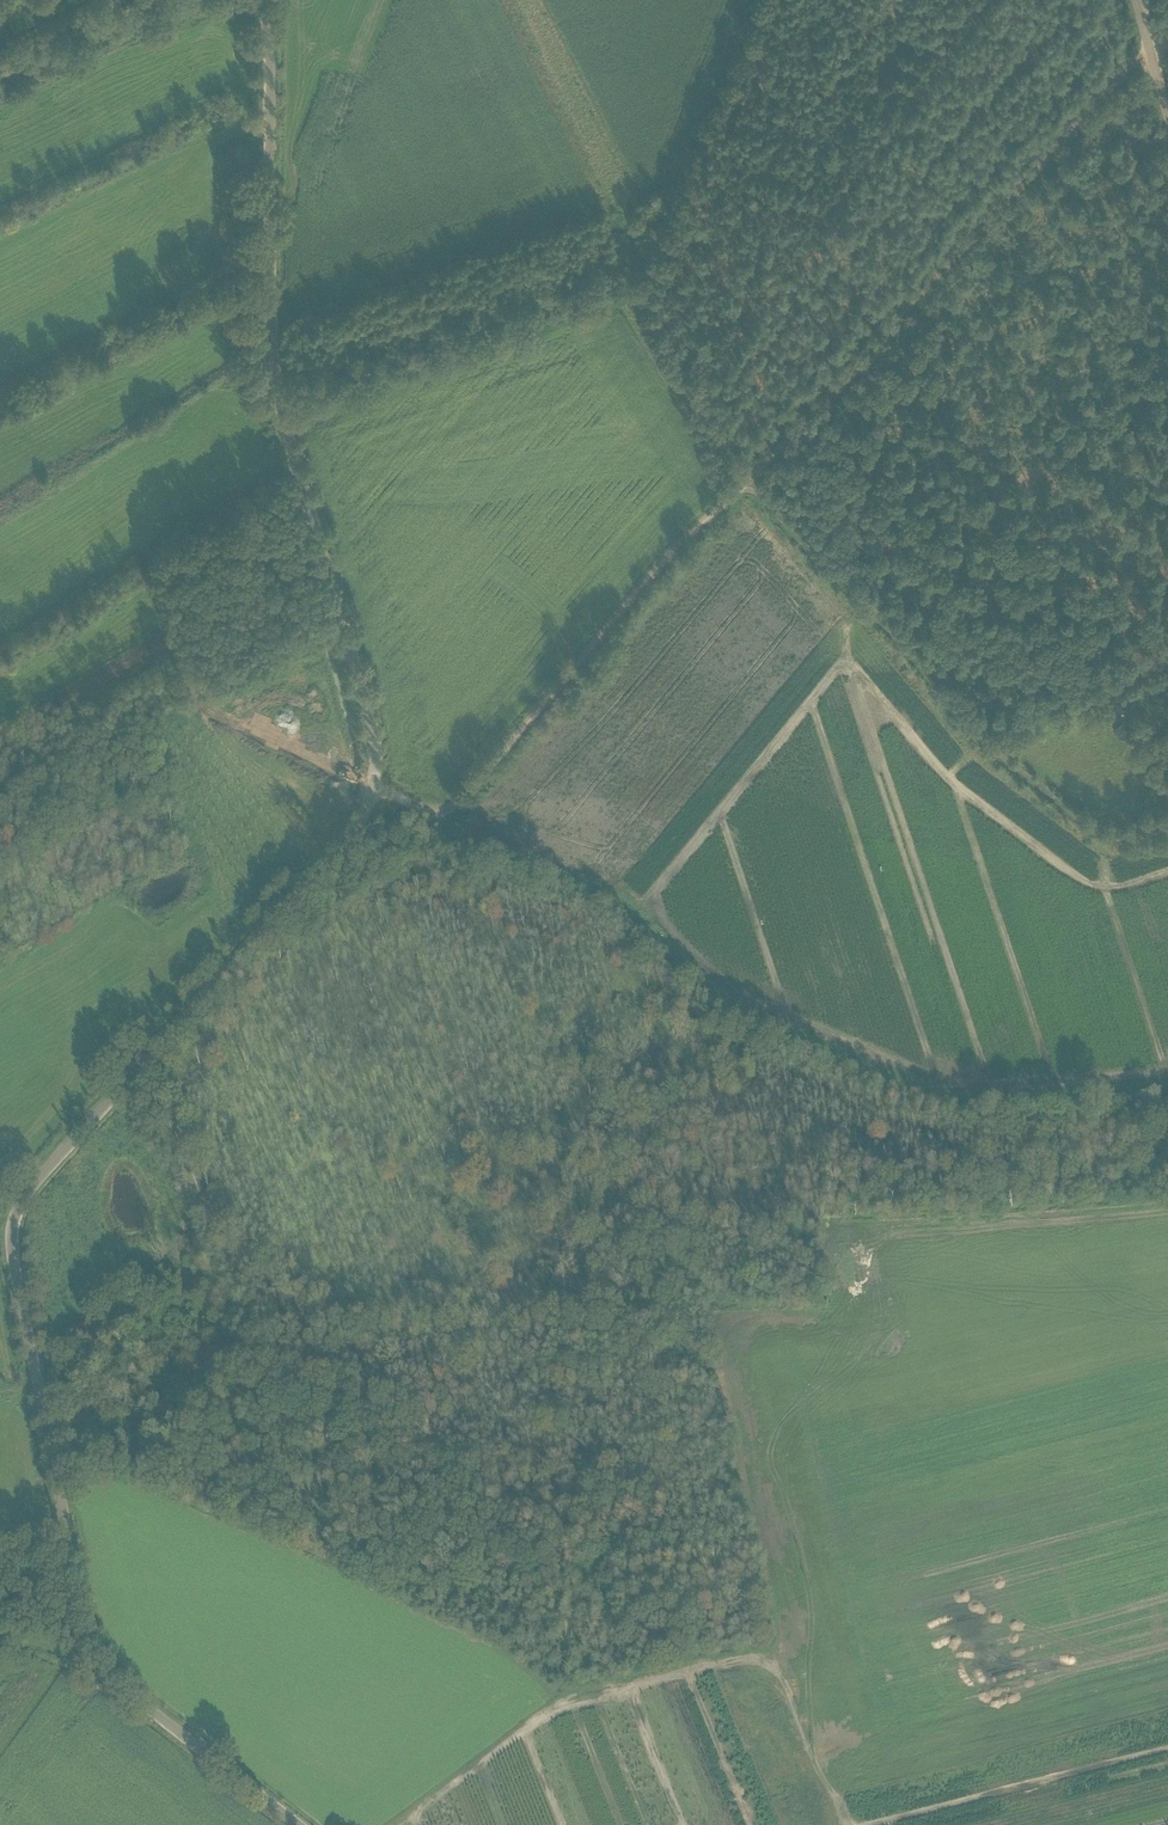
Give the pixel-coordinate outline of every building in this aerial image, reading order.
[(1126,735),(1121,726),(1113,731),(1118,739),(1126,735)]
